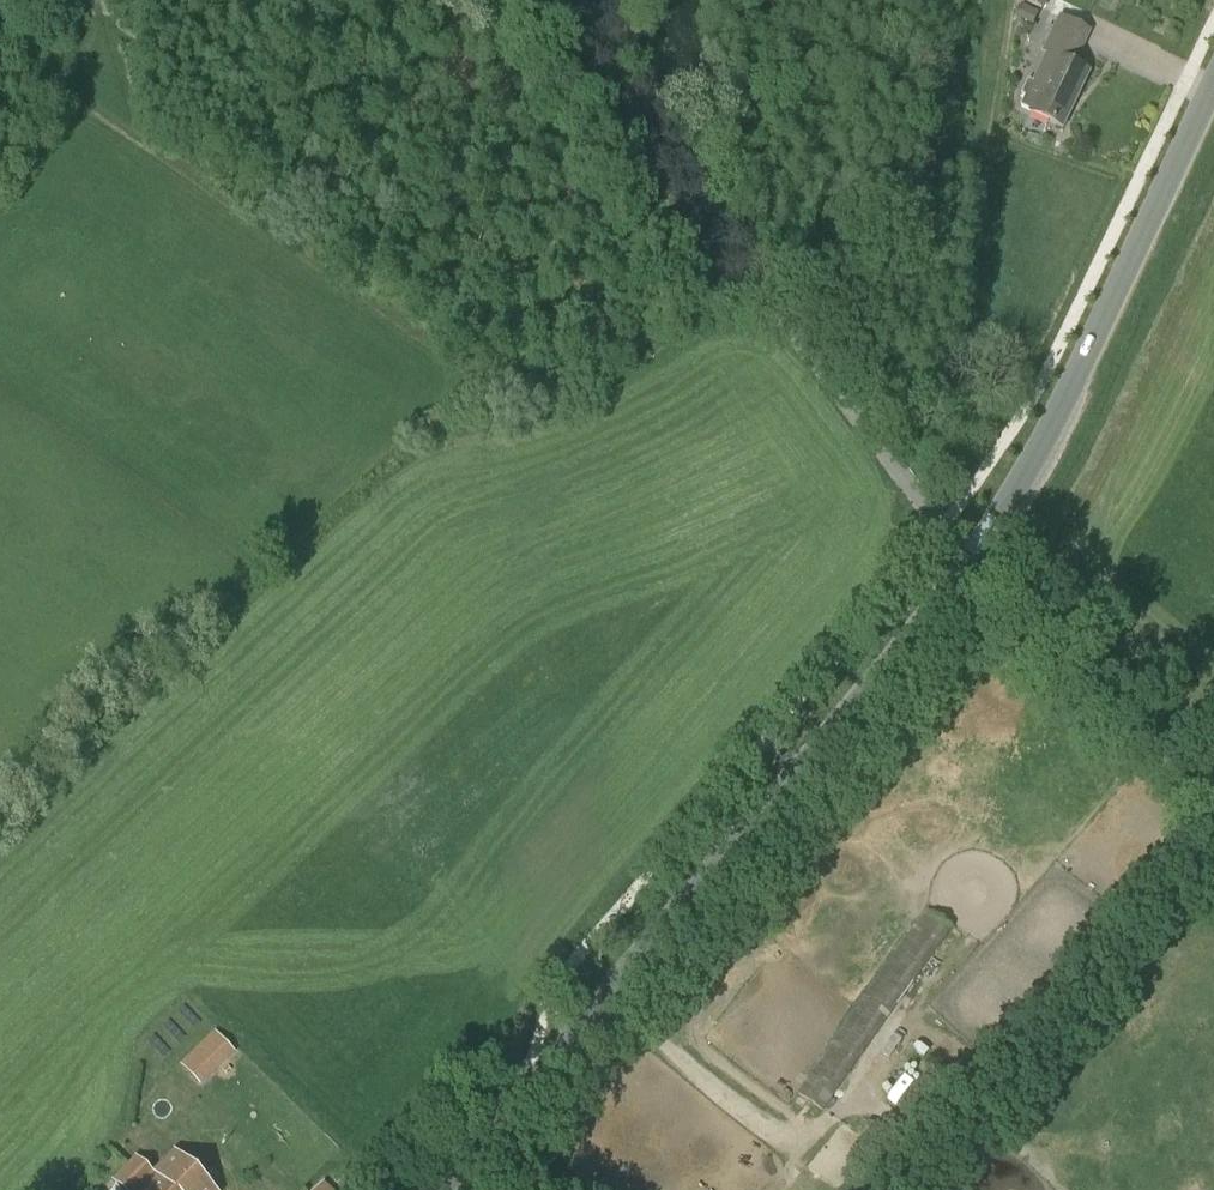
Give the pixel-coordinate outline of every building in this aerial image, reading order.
[(1049,0),(1019,0),(1043,11),(1049,0)] [(1015,17),(1032,25),(1038,13),(1021,4),(1015,17)] [(1045,52),(1030,82),(1028,81),(1020,96),(1025,98),(1020,106),(1030,111),(1030,112),(1062,129),(1089,74),(1074,66),(1092,31),(1061,16),(1043,51),(1045,52)] [(950,931),(926,913),(798,1093),(823,1112),(950,931)] [(215,1072),(235,1052),(214,1031),(194,1051),(215,1072)] [(124,1167),(146,1189),(212,1189),(173,1152),(151,1174),(134,1157),(124,1167)] [(124,1167),(111,1180),(121,1189),(146,1189),(124,1167)]
